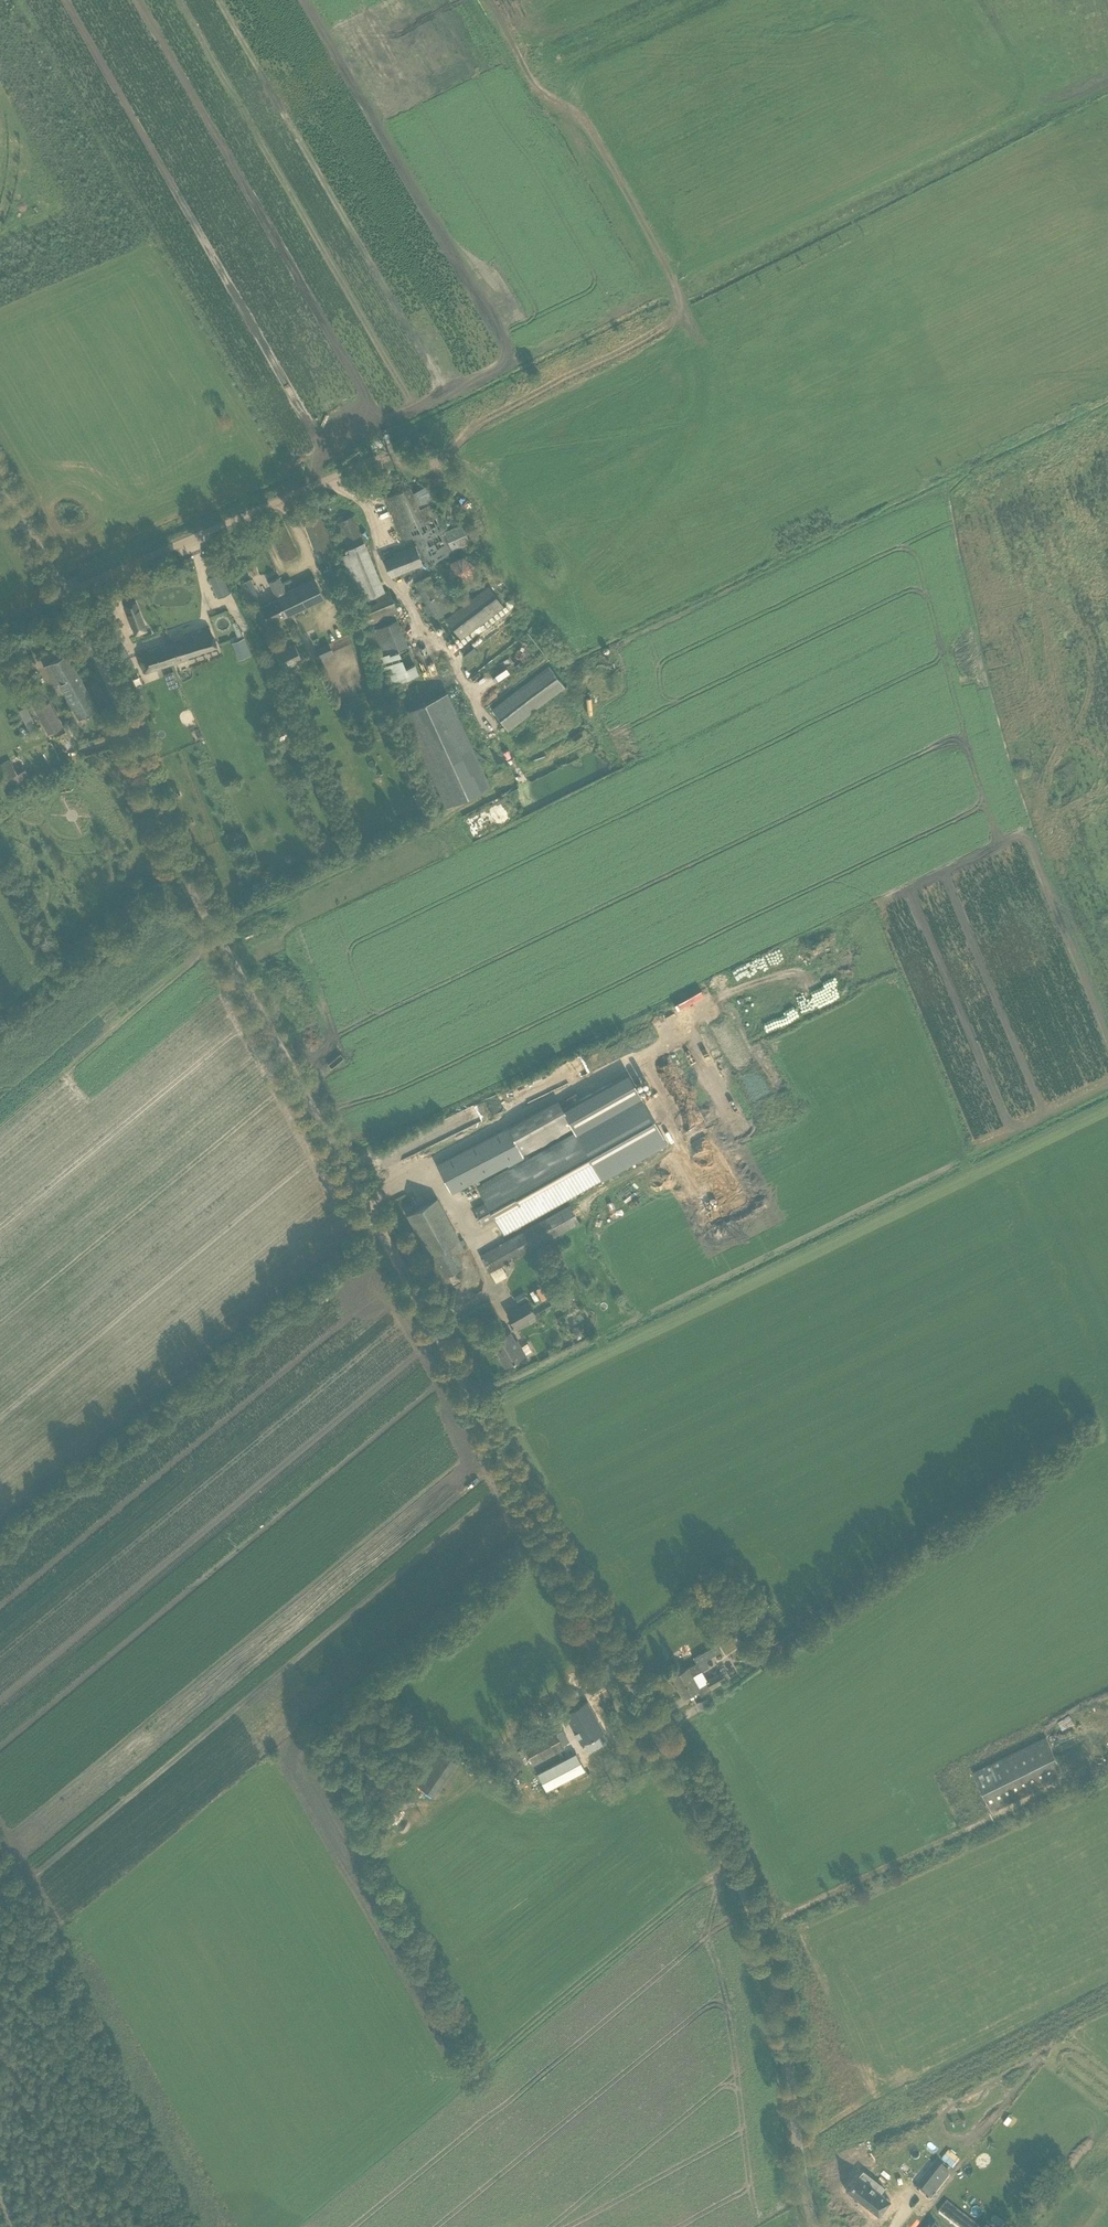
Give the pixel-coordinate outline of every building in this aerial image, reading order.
[(385,560),(391,576),(421,563),(418,555),(421,553),(425,564),(453,551),(453,550),(470,542),(461,524),(444,532),(431,503),(420,508),(410,486),(384,498),(404,540),(413,536),(417,545),(398,552),(399,555),(385,560)] [(353,559),(344,563),(360,602),(384,592),(364,542),(353,516),(337,522),(353,559)] [(302,524),(317,563),(335,556),(321,517),(302,524)] [(269,530),(284,560),(298,554),(283,524),(269,530)] [(216,571),(211,556),(205,558),(210,573),(216,571)] [(473,556),(449,557),(450,576),(474,575),(473,556)] [(209,577),(218,598),(230,593),(221,572),(209,577)] [(153,573),(145,577),(148,583),(156,579),(153,573)] [(427,605),(424,607),(430,620),(453,609),(445,594),(440,596),(430,575),(415,582),(427,605)] [(261,607),(269,624),(324,598),(314,578),(286,592),(279,577),(269,582),(277,599),(271,602),(261,607)] [(240,585),(249,604),(259,598),(250,580),(240,585)] [(445,618),(461,639),(504,607),(487,585),(445,618)] [(135,603),(125,607),(132,623),(142,620),(135,603)] [(535,614),(529,618),(536,629),(544,624),(537,613),(535,614)] [(400,646),(408,642),(399,623),(390,627),(394,636),(380,642),(384,651),(399,644),(400,646)] [(138,655),(144,672),(217,645),(210,628),(138,655)] [(119,644),(115,646),(119,656),(125,653),(127,652),(124,643),(119,644)] [(329,643),(314,650),(319,660),(333,653),(329,643)] [(274,653),(282,670),(302,660),(294,644),(274,653)] [(389,684),(419,674),(415,663),(406,666),(400,648),(380,654),(389,684)] [(473,648),(463,656),(466,660),(476,652),(473,648)] [(55,685),(56,688),(60,685),(79,719),(97,709),(66,654),(44,666),(55,685)] [(491,709),(508,730),(564,687),(547,665),(491,709)] [(469,741),(447,692),(438,696),(427,701),(417,706),(403,712),(417,744),(446,807),(453,804),(473,795),(490,787),(479,761),(469,741)] [(49,702),(35,710),(43,724),(43,725),(44,726),(46,730),(47,731),(48,734),(49,733),(58,729),(62,726),(58,718),(51,706),(50,704),(49,702)] [(386,715),(379,719),(383,728),(390,724),(386,715)] [(12,788),(62,762),(50,740),(19,757),(18,755),(0,764),(0,765),(12,788)] [(485,1202),(473,1209),(483,1225),(494,1218),(504,1234),(602,1179),(666,1142),(640,1095),(575,1132),(574,1131),(525,1159),(508,1168),(476,1186),(485,1202)] [(439,1165),(452,1191),(453,1191),(453,1190),(506,1163),(522,1155),(572,1127),(573,1126),(564,1110),(558,1100),(508,1128),(508,1129),(440,1165),(439,1165)] [(762,1116),(767,1113),(761,1101),(755,1104),(762,1116)] [(408,1215),(430,1256),(432,1254),(444,1276),(451,1289),(461,1284),(454,1271),(462,1266),(451,1244),(459,1240),(436,1199),(408,1215)] [(480,1256),(489,1272),(579,1222),(570,1205),(480,1256)] [(517,1303),(526,1299),(523,1292),(514,1296),(517,1303)] [(507,1314),(514,1326),(536,1314),(528,1302),(507,1314)] [(493,1323),(487,1327),(491,1332),(496,1328),(493,1323)] [(491,1342),(505,1366),(525,1354),(517,1340),(515,1341),(510,1332),(491,1342)] [(738,1631),(744,1642),(757,1634),(751,1623),(738,1631)] [(765,1635),(771,1644),(778,1639),(772,1630),(765,1635)] [(682,1671),(672,1676),(684,1697),(693,1691),(699,1688),(699,1687),(710,1681),(714,1687),(725,1680),(730,1677),(724,1667),(720,1669),(721,1671),(720,1672),(720,1671),(706,1679),(701,1671),(709,1666),(705,1660),(720,1651),(716,1644),(695,1658),(698,1663),(688,1668),(682,1671)] [(581,1743),(603,1731),(586,1700),(564,1712),(574,1730),(578,1737),(581,1743)] [(556,1730),(525,1747),(535,1764),(566,1747),(560,1737),(556,1730)] [(973,1772),(992,1812),(993,1811),(993,1810),(1065,1777),(1052,1747),(1062,1743),(1057,1733),(973,1772)] [(500,1744),(490,1753),(493,1757),(503,1748),(500,1744)] [(537,1774),(546,1790),(585,1769),(576,1753),(537,1774)] [(421,1767),(412,1781),(434,1797),(438,1792),(442,1795),(445,1791),(441,1789),(442,1788),(441,1788),(444,1783),(421,1767)] [(935,2164),(915,2189),(930,2200),(949,2175),(935,2164)] [(857,2175),(845,2190),(878,2216),(890,2201),(875,2190),(879,2184),(871,2178),(867,2183),(857,2175)] [(939,2213),(957,2226),(979,2226),(947,2202),(939,2213)]
